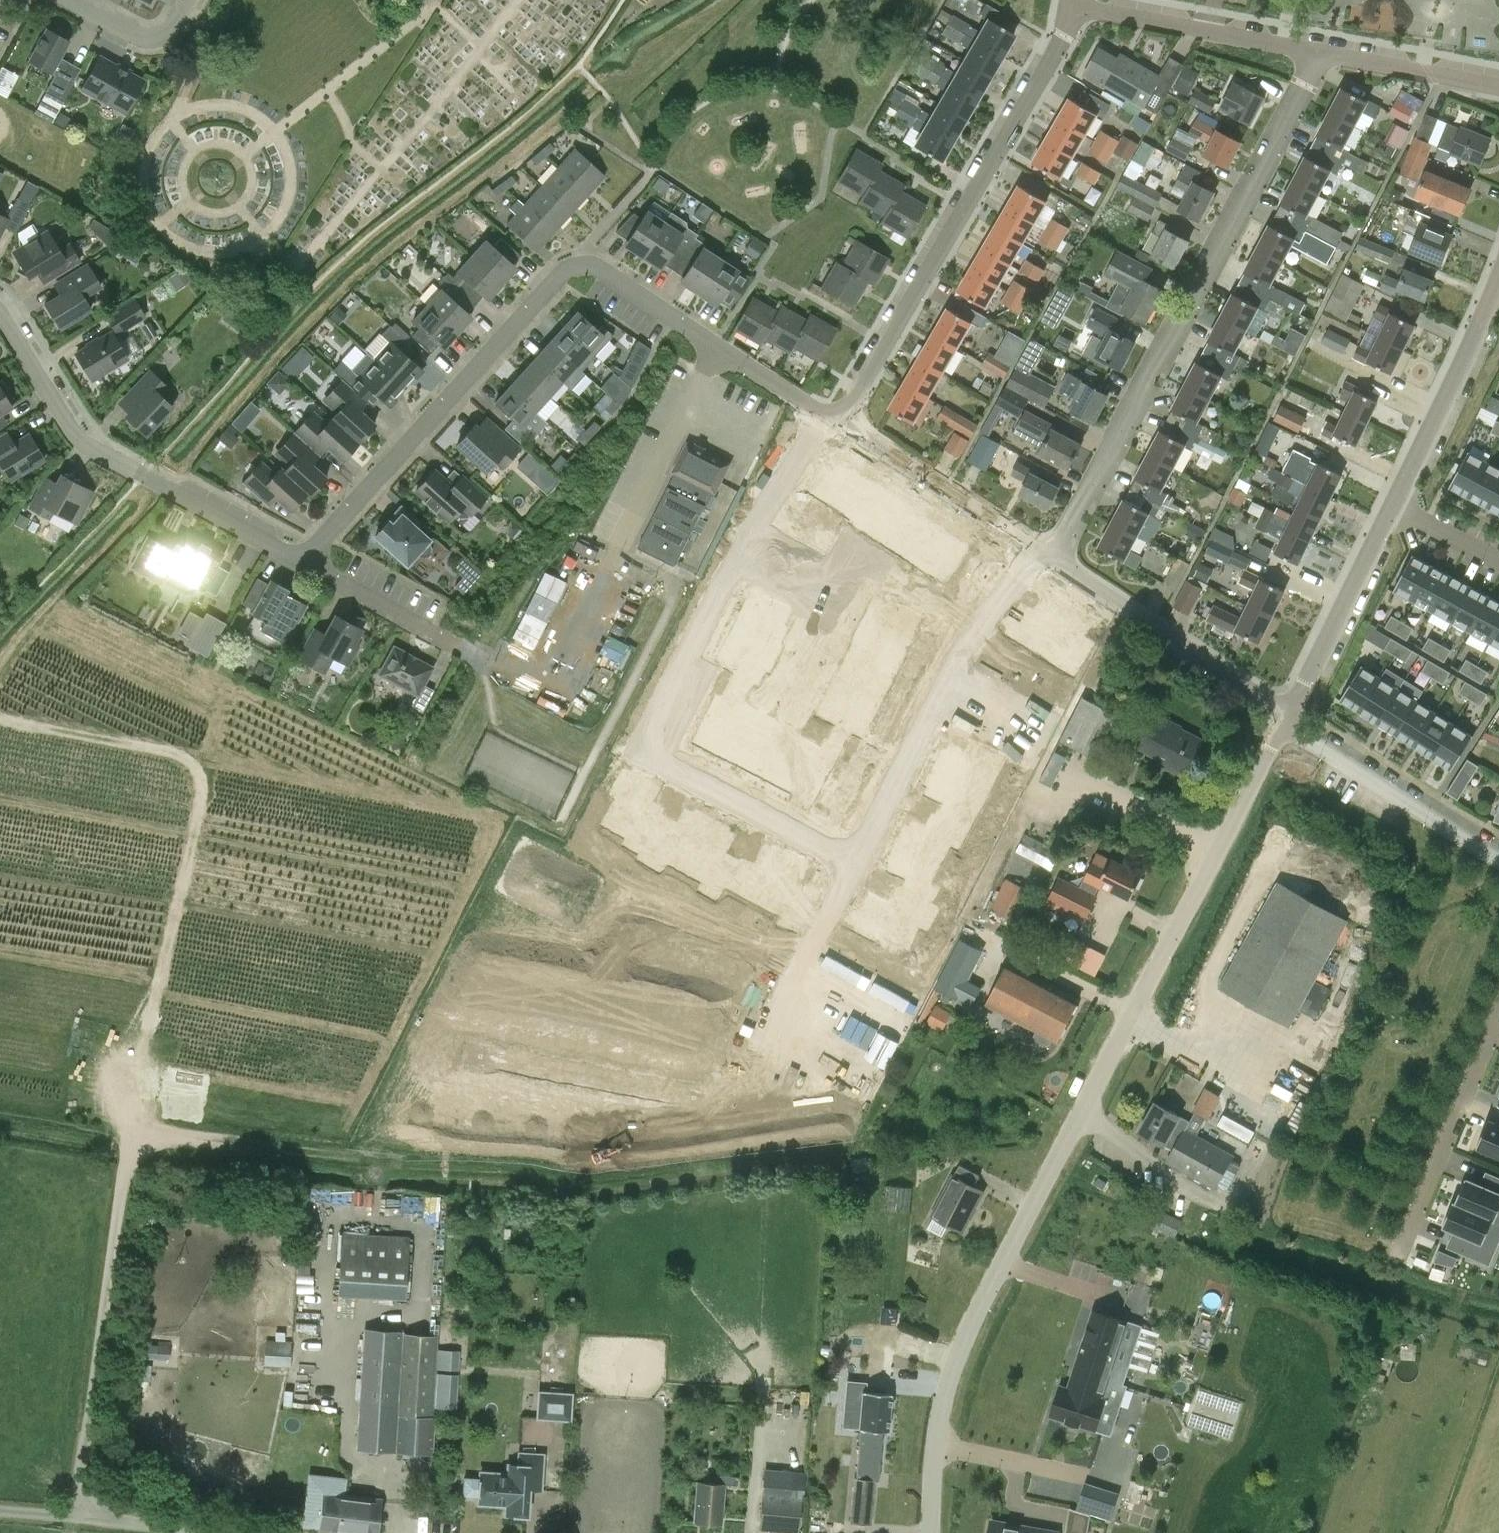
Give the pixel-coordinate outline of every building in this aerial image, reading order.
[(1001,26),(1007,16),(985,3),(979,15),(986,19),(980,31),(969,25),(970,23),(952,13),(951,14),(942,9),(937,17),(1002,56),(1015,34),(1001,26)] [(1363,8),(1363,24),(1392,24),(1391,4),(1380,4),(1380,8),(1363,8)] [(1002,56),(937,17),(928,32),(942,40),(946,35),(969,49),(962,61),(990,76),(1002,56)] [(52,72),(70,40),(47,28),(30,60),(52,72)] [(1106,84),(1126,96),(1122,104),(1139,115),(1144,106),(1161,77),(1128,58),(1125,62),(1100,48),(1084,74),(1105,86),(1106,84)] [(920,63),(913,58),(912,59),(978,97),(990,76),(962,61),(956,72),(925,54),(920,63)] [(127,111),(143,80),(129,72),(130,71),(118,64),(117,66),(100,56),(83,87),(127,111)] [(978,97),(912,59),(907,68),(945,90),(938,102),(966,118),(978,97)] [(1188,95),(1200,72),(1186,64),(1174,88),(1188,95)] [(19,72),(3,66),(0,74),(0,92),(9,96),(19,72)] [(57,106),(72,77),(58,69),(43,98),(57,106)] [(1265,97),(1246,87),(1234,80),(1219,107),(1232,114),(1251,124),(1265,97)] [(1189,101),(1210,112),(1218,98),(1196,87),(1189,101)] [(1366,96),(1365,99),(1343,87),(1327,117),(1352,130),(1362,110),(1375,117),(1382,105),(1366,96)] [(1389,111),(1407,121),(1420,98),(1402,88),(1389,111)] [(903,98),(893,93),(888,101),(953,139),(966,118),(938,102),(931,114),(920,108),(921,107),(919,106),(921,102),(905,93),(903,98)] [(1058,119),(1085,135),(1098,113),(1071,98),(1058,119)] [(953,139),(888,101),(880,114),(890,119),(892,116),(921,132),(913,145),(941,161),(953,139)] [(1491,139),(1461,127),(1426,113),(1416,136),(1415,136),(1410,149),(1427,156),(1432,143),(1452,151),(1481,163),(1491,139)] [(64,128),(69,120),(59,114),(55,123),(64,128)] [(874,125),(880,129),(885,120),(879,117),(874,125)] [(1352,146),(1345,143),(1352,130),(1327,117),(1317,135),(1312,145),(1342,161),(1363,172),(1369,161),(1349,151),(1352,146)] [(1485,117),(1480,129),(1491,133),(1496,121),(1485,117)] [(1046,140),(1073,156),(1085,135),(1058,119),(1046,140)] [(1241,142),(1218,129),(1205,122),(1204,123),(1196,119),(1190,130),(1198,134),(1197,135),(1211,143),(1205,154),(1228,167),(1241,142)] [(1385,141),(1401,147),(1409,127),(1393,121),(1385,141)] [(1130,160),(1131,158),(1136,149),(1101,128),(1094,140),(1114,152),(1114,151),(1130,160)] [(1166,150),(1185,159),(1192,146),(1174,136),(1166,150)] [(1073,156),(1046,140),(1034,162),(1060,177),(1073,156)] [(1088,150),(1108,162),(1114,152),(1094,140),(1088,150)] [(555,148),(549,141),(540,149),(545,156),(555,148)] [(1331,170),(1336,173),(1342,161),(1312,145),(1306,156),(1297,174),(1322,187),(1331,170)] [(558,167),(588,194),(606,175),(576,148),(558,167)] [(863,195),(878,169),(879,169),(882,163),(856,148),(837,181),(862,195),(863,195)] [(530,157),(536,164),(545,156),(540,149),(530,157)] [(1427,156),(1410,149),(1400,173),(1417,180),(1427,156)] [(1116,186),(1117,186),(1156,207),(1163,192),(1155,188),(1158,184),(1153,181),(1150,185),(1142,181),(1142,182),(1135,178),(1143,164),(1131,158),(1116,186)] [(1076,172),(1096,183),(1102,172),(1082,160),(1076,172)] [(1186,162),(1181,170),(1195,178),(1200,170),(1186,162)] [(541,186),(571,213),(588,194),(558,167),(541,186)] [(878,169),(863,195),(862,195),(859,201),(884,216),(885,216),(900,190),(901,190),(904,184),(879,169),(878,169)] [(1214,192),(1194,181),(1195,178),(1181,170),(1170,191),(1185,198),(1179,208),(1200,219),(1214,192)] [(1460,213),(1470,189),(1426,171),(1416,195),(1460,213)] [(516,181),(511,174),(501,181),(506,188),(516,181)] [(1322,187),(1297,174),(1281,204),(1298,213),(1293,222),(1319,236),(1325,225),(1307,215),(1322,187)] [(659,175),(651,185),(662,194),(670,183),(659,175)] [(491,189),(496,196),(506,188),(501,181),(491,189)] [(1008,206),(1034,222),(1047,200),(1021,185),(1008,206)] [(525,204),(554,231),(571,213),(541,186),(525,204)] [(1110,200),(1148,220),(1156,207),(1117,186),(1110,200)] [(900,190),(885,216),(884,216),(880,222),(907,237),(926,205),(901,190),(900,190)] [(31,204),(18,197),(7,217),(0,213),(0,232),(4,226),(16,232),(31,204)] [(1451,236),(1422,224),(1424,220),(1413,215),(1415,209),(1400,203),(1391,224),(1418,235),(1412,249),(1441,260),(1451,236)] [(554,231),(525,204),(507,224),(537,251),(554,231)] [(996,227),(1022,243),(1034,222),(1008,206),(996,227)] [(1457,215),(1440,208),(1437,217),(1454,223),(1457,215)] [(628,239),(625,245),(642,256),(672,211),(671,211),(664,221),(647,210),(642,218),(633,212),(616,232),(628,239)] [(660,268),(663,263),(673,269),(695,237),(695,236),(697,233),(687,226),(686,221),(672,211),(642,256),(660,268)] [(1276,214),(1270,224),(1257,248),(1282,262),(1292,244),(1327,263),(1336,245),(1319,236),(1293,222),(1276,214)] [(1070,227),(1049,215),(1043,227),(1064,239),(1070,227)] [(1189,240),(1167,228),(1169,223),(1159,218),(1153,230),(1163,236),(1153,255),(1175,267),(1189,240)] [(18,230),(25,242),(40,235),(34,222),(18,230)] [(996,227),(984,248),(1010,263),(1022,243),(996,227)] [(1037,238),(1058,249),(1064,239),(1043,227),(1037,238)] [(45,282),(80,260),(70,244),(60,250),(48,230),(15,251),(22,261),(21,262),(21,263),(18,269),(28,275),(29,276),(38,271),(45,282)] [(117,231),(108,246),(124,255),(132,240),(117,231)] [(1391,262),(1396,250),(1361,236),(1356,248),(1391,262)] [(472,255),(502,283),(516,267),(512,263),(520,254),(501,237),(493,246),(486,240),(472,255)] [(683,276),(680,281),(698,293),(720,258),(703,247),(705,243),(695,237),(673,269),(683,276)] [(842,265),(868,280),(868,281),(874,285),(889,258),(856,239),(842,264),(842,265)] [(755,241),(747,253),(756,259),(764,247),(755,241)] [(972,269),(998,284),(1010,264),(1010,263),(984,248),(972,269)] [(1277,287),(1271,283),(1282,262),(1257,248),(1245,272),(1239,283),(1287,308),(1288,307),(1299,313),(1305,301),(1277,287)] [(1138,249),(1132,260),(1146,267),(1151,256),(1138,249)] [(1106,305),(1106,307),(1120,314),(1121,315),(1123,316),(1125,310),(1147,322),(1163,290),(1146,280),(1150,273),(1151,270),(1146,267),(1132,260),(1119,253),(1108,274),(1120,280),(1109,300),(1106,305)] [(502,283),(472,255),(453,276),(435,260),(432,263),(440,270),(439,271),(475,303),(484,294),(488,298),(502,283)] [(720,258),(698,293),(716,304),(719,299),(729,306),(743,284),(733,278),(738,270),(720,258)] [(1028,259),(1021,271),(1039,281),(1046,269),(1028,259)] [(868,280),(842,265),(842,264),(836,261),(821,287),(853,306),(868,281),(868,280)] [(60,327),(91,308),(84,296),(101,285),(88,264),(52,286),(59,296),(46,304),(60,327)] [(1406,268),(1401,280),(1385,273),(1382,280),(1380,279),(1381,274),(1365,267),(1360,278),(1395,293),(1397,288),(1425,300),(1433,279),(1406,268)] [(167,278),(168,280),(176,290),(189,281),(189,279),(191,274),(184,270),(183,270),(181,269),(167,278)] [(998,284),(972,269),(959,290),(985,306),(998,284)] [(427,304),(458,332),(472,316),(467,312),(475,303),(439,271),(436,274),(441,278),(438,281),(441,289),(427,304)] [(1355,279),(1344,273),(1343,273),(1325,309),(1346,319),(1364,284),(1355,279)] [(1034,290),(1014,278),(1007,290),(1027,301),(1030,297),(1039,302),(1043,296),(1033,290),(1034,290)] [(1246,330),(1246,329),(1259,306),(1266,309),(1282,318),(1287,308),(1239,283),(1234,293),(1233,293),(1221,317),(1246,330)] [(1069,302),(1074,291),(1062,284),(1060,289),(1056,295),(1069,302)] [(1000,300),(1021,312),(1027,301),(1007,290),(1000,300)] [(778,311),(778,310),(753,296),(734,329),(760,344),(764,338),(763,337),(778,311)] [(107,316),(117,332),(145,315),(135,299),(107,316)] [(962,301),(956,312),(949,308),(934,333),(957,347),(967,329),(974,333),(979,325),(983,327),(989,317),(962,301)] [(1373,317),(1386,323),(1380,335),(1379,336),(1404,348),(1416,324),(1391,312),(1393,308),(1380,302),(1373,317)] [(234,303),(222,318),(249,339),(261,324),(234,303)] [(431,352),(439,344),(443,348),(458,332),(427,304),(413,320),(420,326),(412,335),(431,352)] [(778,311),(763,337),(764,338),(789,352),(793,346),(792,346),(807,319),(806,319),(781,304),(778,310),(778,311)] [(1093,333),(1082,354),(1106,366),(1108,361),(1121,368),(1135,342),(1112,329),(1118,318),(1095,306),(1086,323),(1087,324),(1086,325),(1102,333),(1101,337),(1093,333)] [(338,308),(330,317),(339,325),(347,316),(338,308)] [(564,326),(595,355),(613,335),(602,324),(598,329),(578,311),(564,326)] [(792,346),(793,346),(818,361),(836,328),(810,313),(806,319),(807,319),(792,346)] [(1246,330),(1221,317),(1203,351),(1234,367),(1240,356),(1243,357),(1255,334),(1246,329),(1246,330)] [(416,378),(423,370),(403,352),(411,343),(410,342),(412,341),(393,323),(391,325),(384,318),(376,327),(383,333),(381,334),(389,342),(375,358),(374,358),(404,385),(413,375),(416,378)] [(595,355),(564,326),(550,341),(581,370),(595,355)] [(1292,326),(1286,338),(1300,345),(1306,333),(1292,326)] [(1321,342),(1344,353),(1351,339),(1328,327),(1321,342)] [(1315,328),(1312,336),(1317,338),(1320,331),(1315,328)] [(1404,348),(1379,336),(1380,335),(1367,329),(1360,344),(1359,343),(1353,357),(1366,364),(1367,361),(1392,373),(1404,348)] [(112,331),(76,353),(92,379),(127,357),(112,331)] [(920,358),(943,371),(957,347),(934,333),(920,358)] [(637,339),(619,376),(631,387),(651,348),(637,339)] [(536,357),(562,380),(563,380),(571,388),(585,373),(581,370),(550,341),(536,357)] [(333,370),(342,378),(343,379),(368,402),(376,393),(391,406),(397,398),(394,396),(404,385),(374,358),(375,358),(367,351),(351,368),(342,360),(333,370)] [(1005,377),(1012,365),(990,351),(982,364),(1005,377)] [(1234,367),(1203,351),(1185,385),(1210,398),(1222,375),(1228,378),(1234,367)] [(523,372),(549,395),(562,380),(536,357),(523,372)] [(1007,385),(1029,397),(1029,398),(1038,403),(1049,383),(1032,374),(1037,365),(1021,357),(1007,385)] [(905,382),(928,396),(928,397),(935,401),(949,376),(943,372),(943,371),(920,358),(905,382)] [(616,370),(604,361),(592,376),(604,385),(616,370)] [(126,415),(146,434),(173,406),(163,396),(170,389),(151,370),(131,391),(140,400),(126,415)] [(284,388),(290,381),(278,370),(267,382),(275,389),(284,388)] [(1108,394),(1087,383),(1082,380),(1083,379),(1068,371),(1059,387),(1063,389),(1059,398),(1061,404),(1094,421),(1108,394)] [(509,387),(535,411),(549,395),(523,372),(509,387)] [(602,389),(605,392),(619,404),(628,395),(622,389),(624,387),(612,377),(602,389)] [(332,417),(344,428),(359,441),(375,424),(360,411),(368,402),(343,379),(324,399),(338,411),(332,417)] [(1339,397),(1350,402),(1345,412),(1367,422),(1378,400),(1356,390),(1358,385),(1347,380),(1339,397)] [(928,396),(905,382),(890,408),(914,422),(928,397),(928,396)] [(980,391),(989,397),(993,390),(984,384),(980,391)] [(1029,397),(1007,385),(994,408),(999,411),(1002,406),(1019,416),(1029,398),(1029,397)] [(1215,430),(1198,421),(1210,398),(1185,385),(1166,420),(1183,428),(1209,441),(1215,430)] [(12,406),(0,386),(0,414),(12,406)] [(535,411),(509,387),(495,403),(521,426),(535,411)] [(592,407),(606,419),(619,404),(605,392),(592,407)] [(1297,429),(1304,415),(1279,403),(1272,417),(1297,429)] [(960,458),(971,440),(970,439),(972,437),(979,425),(969,419),(968,419),(958,413),(958,412),(945,405),(938,417),(957,429),(956,431),(955,431),(944,449),(960,458)] [(1082,444),(1067,436),(1069,431),(1026,408),(1013,432),(1042,448),(1040,453),(1069,468),(1082,444)] [(328,446),(343,459),(359,441),(344,428),(332,417),(326,424),(313,412),(294,432),(320,455),(328,446)] [(1332,438),(1334,434),(1356,445),(1367,422),(1345,412),(1339,425),(1327,419),(1321,432),(1332,438)] [(252,423),(250,421),(241,413),(231,423),(242,433),(252,423)] [(594,419),(586,428),(586,429),(592,435),(600,425),(594,419)] [(1491,432),(1498,436),(1498,421),(1496,420),(1491,432)] [(577,438),(584,444),(592,435),(586,429),(586,428),(577,421),(569,430),(578,437),(577,438)] [(474,424),(456,444),(485,470),(494,460),(501,467),(519,448),(499,429),(490,438),(474,424)] [(1225,449),(1209,441),(1183,428),(1178,439),(1161,430),(1148,454),(1173,467),(1185,445),(1212,458),(1216,449),(1224,453),(1225,449)] [(235,438),(231,435),(226,431),(219,441),(228,448),(235,438)] [(296,482),(306,492),(310,495),(326,477),(312,464),(320,455),(294,432),(276,452),(289,464),(284,470),(281,467),(280,468),(296,482)] [(1002,443),(983,433),(968,460),(986,470),(1002,443)] [(2,464),(11,479),(44,458),(29,434),(6,449),(0,439),(0,466),(2,464)] [(1274,441),(1263,435),(1257,448),(1268,454),(1274,441)] [(668,487),(654,514),(638,546),(675,565),(705,506),(706,506),(713,491),(716,492),(730,463),(687,441),(673,471),(675,472),(668,487)] [(1282,472),(1331,496),(1342,473),(1319,462),(1319,463),(1310,459),(1312,456),(1294,448),(1282,472)] [(837,449),(816,480),(840,496),(860,464),(837,449)] [(1469,497),(1488,462),(1469,452),(1469,451),(1449,487),(1450,488),(1450,487),(1469,497)] [(561,455),(550,466),(562,477),(580,457),(574,452),(566,460),(561,455)] [(529,454),(517,467),(547,494),(559,481),(529,454)] [(1152,486),(1147,497),(1161,504),(1173,512),(1180,499),(1161,490),(1173,467),(1148,454),(1136,478),(1152,486)] [(1059,487),(1037,476),(1039,471),(1018,460),(1011,474),(1026,482),(1020,493),(1048,508),(1059,487)] [(306,492),(296,482),(280,468),(274,474),(261,462),(243,482),(268,505),(276,496),(291,509),(306,492)] [(1498,487),(1498,468),(1488,462),(1469,497),(1488,508),(1498,487)] [(860,464),(840,496),(861,510),(860,512),(883,479),(860,464)] [(1239,479),(1249,484),(1255,474),(1244,468),(1243,471),(1239,479)] [(1331,496),(1282,472),(1274,468),(1270,478),(1290,488),(1288,491),(1302,498),(1297,507),(1320,518),(1331,496)] [(424,501),(434,510),(435,511),(437,509),(450,520),(456,513),(460,517),(468,517),(486,497),(462,475),(452,486),(434,470),(416,489),(426,499),(424,501)] [(53,509),(76,522),(93,491),(63,475),(58,484),(47,478),(31,507),(48,516),(53,509)] [(883,479),(860,512),(883,527),(904,496),(882,482),(883,480),(883,479)] [(1247,492),(1234,486),(1227,499),(1240,506),(1247,492)] [(1488,508),(1498,513),(1498,487),(1488,508)] [(904,496),(883,527),(905,542),(926,510),(904,496)] [(1137,535),(1149,512),(1155,515),(1161,504),(1147,497),(1141,507),(1125,498),(1112,522),(1137,535)] [(1320,518),(1297,507),(1295,511),(1279,503),(1275,511),(1253,500),(1248,510),(1260,516),(1309,540),(1320,518)] [(407,564),(416,553),(419,556),(424,556),(428,555),(431,552),(431,548),(430,544),(427,541),(430,539),(414,524),(417,521),(401,506),(375,535),(407,564)] [(798,508),(792,517),(801,524),(807,515),(798,508)] [(926,510),(905,542),(927,556),(948,525),(926,510)] [(1260,516),(1255,526),(1282,539),(1275,552),(1298,563),(1309,540),(1260,516)] [(811,517),(805,526),(814,532),(821,523),(811,517)] [(1251,539),(1255,527),(1232,519),(1228,531),(1251,539)] [(523,531),(511,521),(506,527),(506,534),(514,541),(523,531)] [(1143,556),(1130,549),(1137,535),(1112,522),(1099,546),(1124,559),(1123,562),(1137,568),(1143,556)] [(821,523),(814,532),(824,538),(830,529),(821,523)] [(948,525),(927,556),(950,572),(971,540),(948,525)] [(1214,527),(1209,537),(1213,539),(1234,549),(1232,536),(1214,527)] [(834,532),(827,541),(836,547),(843,538),(834,532)] [(165,581),(182,590),(183,591),(185,591),(187,591),(189,591),(190,591),(192,590),(194,589),(195,588),(196,586),(204,590),(205,589),(216,595),(229,571),(218,565),(224,553),(189,534),(183,545),(176,541),(172,548),(148,535),(131,567),(163,584),(165,581)] [(843,538),(837,548),(846,554),(852,545),(843,538)] [(1234,549),(1213,539),(1207,551),(1228,562),(1229,560),(1234,549)] [(1194,542),(1187,556),(1191,558),(1198,544),(1194,542)] [(856,546),(850,555),(859,562),(865,552),(856,546)] [(866,554),(860,563),(869,569),(875,560),(866,554)] [(1413,601),(1433,566),(1413,555),(1414,554),(1413,554),(1393,591),(1394,591),(1413,601)] [(1177,556),(1172,565),(1162,584),(1176,591),(1191,562),(1177,556)] [(455,570),(462,576),(469,582),(478,572),(464,560),(455,570)] [(878,561),(872,570),(881,576),(887,567),(878,561)] [(1194,574),(1207,581),(1214,569),(1201,562),(1194,574)] [(1433,611),(1451,576),(1433,566),(1413,601),(1433,611)] [(1245,568),(1238,581),(1256,589),(1255,591),(1249,604),(1272,616),(1285,589),(1262,578),(1264,576),(1247,568),(1245,567),(1245,568)] [(887,568),(881,577),(891,583),(897,574),(887,568)] [(1187,578),(1173,605),(1189,614),(1203,587),(1206,589),(1209,584),(1190,574),(1187,579),(1187,578)] [(900,576),(894,585),(903,591),(909,582),(900,576)] [(1452,621),(1471,586),(1451,576),(1433,611),(1452,621)] [(257,577),(243,603),(255,609),(253,614),(254,614),(248,626),(249,634),(268,644),(275,641),(277,638),(286,643),(307,604),(287,593),(289,589),(271,579),(269,583),(257,577)] [(910,582),(903,592),(913,598),(919,588),(910,582)] [(1471,632),(1490,596),(1471,586),(1452,621),(1471,632)] [(849,591),(844,601),(854,607),(859,597),(849,591)] [(923,591),(917,600),(926,606),(932,597),(923,591)] [(754,595),(745,612),(778,629),(787,612),(754,595)] [(1047,596),(1025,630),(1045,643),(1069,607),(1056,598),(1054,601),(1047,596)] [(1498,624),(1498,601),(1490,596),(1471,632),(1490,642),(1498,624)] [(886,602),(877,619),(910,636),(919,619),(886,602)] [(1236,633),(1238,631),(1260,642),(1272,616),(1248,604),(1242,618),(1214,604),(1206,619),(1236,633)] [(1069,607),(1045,643),(1066,657),(1088,624),(1081,619),(1083,616),(1069,607)] [(840,608),(835,618),(845,623),(850,613),(840,608)] [(745,612),(737,628),(770,645),(778,629),(745,612)] [(198,629),(189,645),(208,655),(225,623),(207,613),(203,618),(198,629)] [(354,643),(362,629),(336,614),(325,634),(315,628),(299,657),(321,669),(325,662),(328,663),(332,655),(348,663),(357,645),(354,643)] [(1392,615),(1385,627),(1396,633),(1403,622),(1392,615)] [(835,618),(830,628),(840,633),(845,623),(835,618)] [(877,619),(869,635),(904,653),(902,652),(910,636),(877,619)] [(1372,622),(1365,638),(1374,643),(1381,632),(1376,629),(1378,625),(1372,622)] [(1407,640),(1414,628),(1403,622),(1396,633),(1407,640)] [(1490,642),(1498,647),(1498,624),(1490,642)] [(811,626),(805,636),(815,641),(821,631),(811,626)] [(737,628),(728,644),(762,661),(770,645),(737,628)] [(870,637),(862,652),(896,669),(904,653),(869,635),(868,636),(870,637)] [(1391,637),(1384,649),(1395,655),(1402,643),(1391,637)] [(1429,637),(1422,649),(1433,655),(1440,643),(1429,637)] [(825,640),(820,650),(830,655),(835,645),(825,640)] [(1406,662),(1413,650),(1402,643),(1395,655),(1406,662)] [(1444,661),(1451,650),(1440,643),(1433,655),(1444,661)] [(728,644),(720,661),(753,678),(762,661),(728,644)] [(422,710),(423,709),(434,689),(424,683),(433,667),(394,646),(379,673),(417,694),(411,704),(422,710)] [(799,647),(794,657),(804,662),(809,652),(799,647)] [(819,651),(814,661),(824,666),(829,656),(819,651)] [(862,652),(854,668),(887,686),(896,669),(862,652)] [(794,658),(789,668),(799,673),(804,663),(794,658)] [(1429,659),(1422,671),(1433,677),(1440,665),(1429,659)] [(1467,659),(1460,670),(1471,677),(1478,665),(1467,659)] [(1359,711),(1381,677),(1362,666),(1363,665),(1362,665),(1340,700),(1341,700),(1359,711)] [(1444,683),(1451,672),(1440,665),(1433,677),(1444,683)] [(1482,683),(1489,672),(1478,665),(1471,677),(1482,683)] [(854,668),(846,684),(879,702),(887,686),(854,668)] [(808,672),(803,682),(813,687),(818,677),(808,672)] [(1377,723),(1399,689),(1381,677),(1359,711),(1377,723)] [(744,681),(739,691),(749,696),(754,686),(744,681)] [(783,681),(777,691),(787,696),(793,686),(783,681)] [(1466,681),(1459,692),(1470,699),(1477,687),(1466,681)] [(802,682),(797,692),(807,697),(812,687),(802,682)] [(846,684),(837,700),(871,717),(879,702),(846,684)] [(1481,705),(1488,693),(1477,687),(1470,699),(1481,705)] [(1396,734),(1417,701),(1399,689),(1377,723),(1396,734)] [(766,692),(761,702),(771,707),(776,697),(766,692)] [(778,698),(773,708),(782,713),(788,703),(778,698)] [(718,699),(698,738),(722,750),(742,711),(718,699)] [(837,700),(829,717),(862,734),(871,717),(837,700)] [(1414,746),(1435,712),(1417,701),(1396,734),(1414,746)] [(742,711),(722,750),(744,761),(764,723),(742,711)] [(1432,758),(1454,724),(1435,712),(1414,746),(1432,758)] [(1183,774),(1201,739),(1179,728),(1180,726),(1156,714),(1140,747),(1161,758),(1159,762),(1183,774)] [(811,715),(806,725),(816,730),(821,721),(811,715)] [(823,721),(817,731),(827,736),(832,726),(823,721)] [(764,723),(744,761),(766,773),(786,735),(764,723)] [(1454,724),(1432,758),(1451,769),(1450,770),(1451,770),(1473,735),(1472,735),(1454,724)] [(786,735),(766,773),(789,784),(809,746),(786,735)] [(405,745),(403,737),(389,741),(392,749),(405,745)] [(809,746),(789,784),(812,796),(832,758),(809,746)] [(945,753),(937,768),(976,788),(987,766),(951,748),(948,755),(945,753)] [(1479,765),(1468,759),(1447,792),(1458,799),(1479,765)] [(932,785),(929,792),(964,811),(976,788),(937,768),(929,784),(932,785)] [(906,828),(898,844),(937,863),(949,841),(913,823),(909,830),(906,828)] [(1061,851),(1025,832),(1016,851),(1052,870),(1061,851)] [(894,860),(890,867),(926,886),(937,863),(898,844),(891,859),(894,860)] [(765,849),(747,884),(769,896),(789,857),(774,849),(773,852),(765,849)] [(1130,898),(1142,874),(1098,852),(1085,878),(1087,879),(1082,888),(1061,878),(1048,902),(1085,921),(1097,897),(1094,895),(1099,885),(1114,892),(1115,890),(1130,898)] [(789,857),(769,896),(792,907),(810,871),(803,868),(805,865),(789,857)] [(1010,919),(1026,888),(1006,877),(990,909),(1010,919)] [(1278,880),(1218,986),(1290,1027),(1300,1008),(1316,1017),(1331,988),(1316,980),(1328,958),(1349,920),(1278,880)] [(870,896),(857,920),(861,922),(857,929),(878,940),(882,932),(898,941),(910,916),(870,896)] [(973,1004),(982,987),(968,979),(983,949),(961,938),(935,987),(958,999),(959,997),(973,1004)] [(1074,938),(1063,960),(1077,966),(1088,944),(1074,938)] [(1081,966),(1098,973),(1105,952),(1088,946),(1081,966)] [(987,1004),(1036,1030),(1033,1034),(1036,1041),(1044,1045),(1050,1043),(1052,1038),(1057,1041),(1079,999),(1009,961),(987,1004)] [(950,1015),(936,1007),(926,1025),(941,1032),(950,1015)] [(1310,1105),(1300,1100),(1286,1127),(1296,1132),(1310,1105)] [(1233,1154),(1185,1126),(1189,1120),(1181,1115),(1156,1101),(1139,1131),(1164,1145),(1166,1142),(1174,1147),(1165,1161),(1212,1189),(1233,1154)] [(1255,1131),(1224,1114),(1217,1126),(1248,1143),(1255,1131)] [(1488,1121),(1477,1146),(1498,1156),(1498,1125),(1488,1121)] [(934,1217),(928,1228),(942,1235),(948,1224),(962,1231),(983,1191),(974,1186),(980,1175),(960,1164),(933,1216),(934,1217)] [(1455,1202),(1495,1220),(1498,1211),(1498,1177),(1494,1175),(1489,1188),(1466,1179),(1466,1178),(1465,1177),(1455,1202)] [(883,1210),(910,1213),(913,1187),(886,1184),(883,1210)] [(1453,1200),(1442,1226),(1443,1227),(1444,1226),(1466,1236),(1460,1251),(1489,1264),(1498,1240),(1498,1238),(1489,1234),(1495,1220),(1455,1202),(1454,1201),(1454,1200),(1453,1200)] [(1151,1226),(1174,1237),(1183,1220),(1160,1209),(1151,1226)] [(405,1298),(410,1236),(342,1231),(338,1294),(405,1298)] [(1453,1266),(1457,1257),(1440,1250),(1436,1262),(1453,1266)] [(919,1315),(925,1300),(916,1296),(909,1311),(919,1315)] [(1086,1356),(1081,1371),(1121,1384),(1141,1326),(1094,1310),(1079,1353),(1086,1356)] [(359,1399),(356,1449),(433,1454),(435,1416),(433,1415),(438,1336),(366,1331),(361,1399),(359,1399)] [(265,1338),(263,1364),(290,1366),(292,1340),(265,1338)] [(169,1360),(170,1343),(166,1343),(166,1341),(157,1340),(156,1359),(169,1360)] [(438,1348),(436,1368),(458,1369),(459,1350),(438,1348)] [(1127,1386),(1081,1371),(1075,1390),(1061,1385),(1051,1415),(1067,1420),(1067,1423),(1078,1427),(1079,1424),(1095,1429),(1096,1429),(1111,1434),(1127,1386)] [(870,1522),(875,1480),(879,1480),(883,1429),(887,1430),(890,1394),(865,1392),(866,1380),(847,1379),(845,1408),(862,1410),(859,1444),(856,1477),(854,1476),(851,1521),(870,1522)] [(537,1389),(535,1418),(571,1420),(573,1391),(537,1389)] [(463,1476),(462,1495),(463,1495),(476,1496),(476,1497),(479,1497),(479,1503),(506,1505),(505,1514),(527,1515),(529,1489),(541,1489),(543,1454),(519,1453),(519,1457),(517,1457),(517,1462),(509,1461),(506,1461),(506,1462),(506,1470),(505,1470),(480,1469),(479,1477),(463,1476)] [(798,1531),(804,1472),(765,1468),(759,1527),(798,1531)] [(302,1526),(317,1527),(317,1529),(350,1532),(377,1532),(381,1499),(344,1495),(346,1479),(343,1478),(308,1474),(302,1525),(302,1526)] [(737,1484),(738,1476),(715,1474),(715,1483),(698,1481),(695,1521),(721,1523),(724,1483),(737,1484)] [(1088,1484),(1080,1506),(1111,1517),(1119,1494),(1088,1484)] [(992,1524),(990,1532),(1054,1532),(1019,1526),(1018,1529),(992,1524)]
